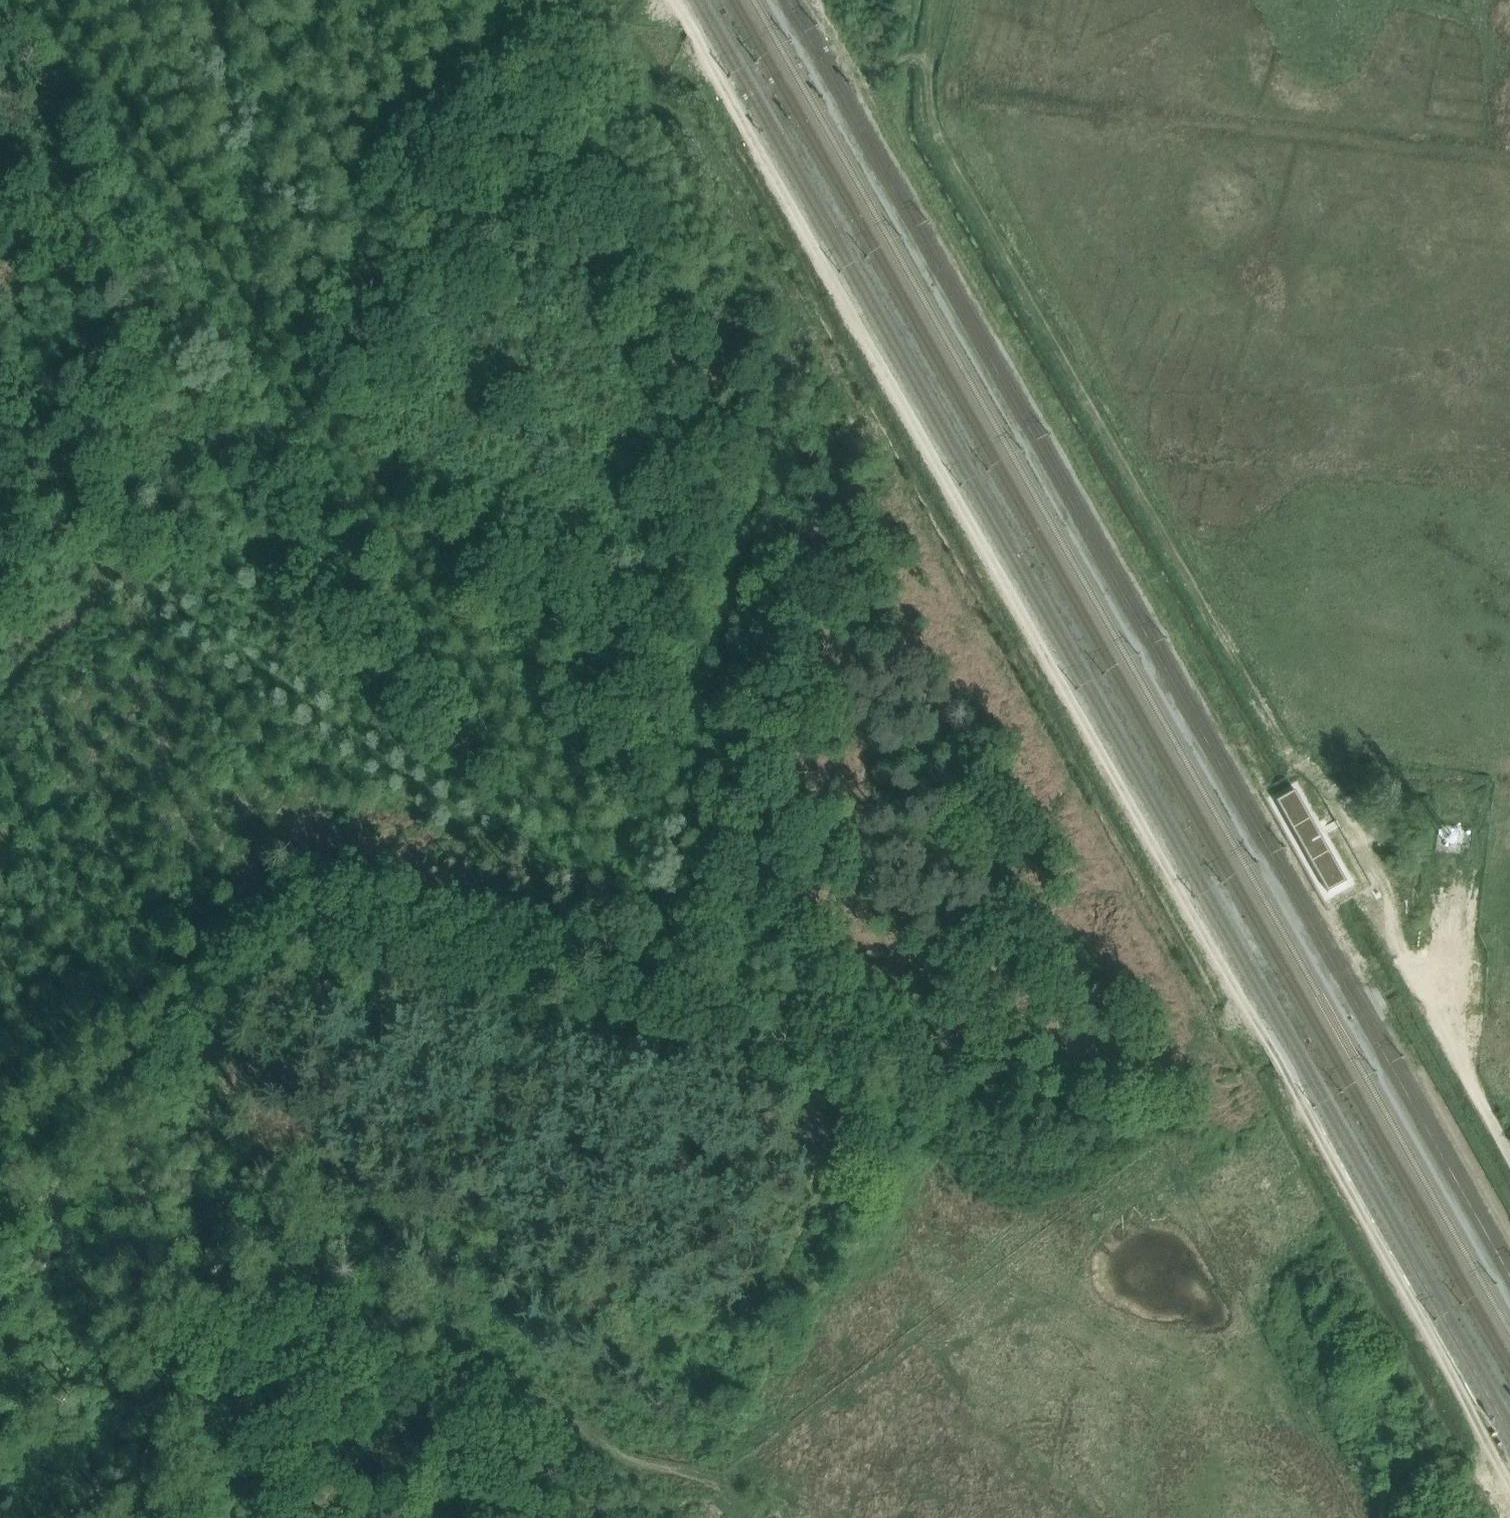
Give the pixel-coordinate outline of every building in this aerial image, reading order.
[(1295,787),(1276,797),(1328,889),(1347,879),(1295,787)]
